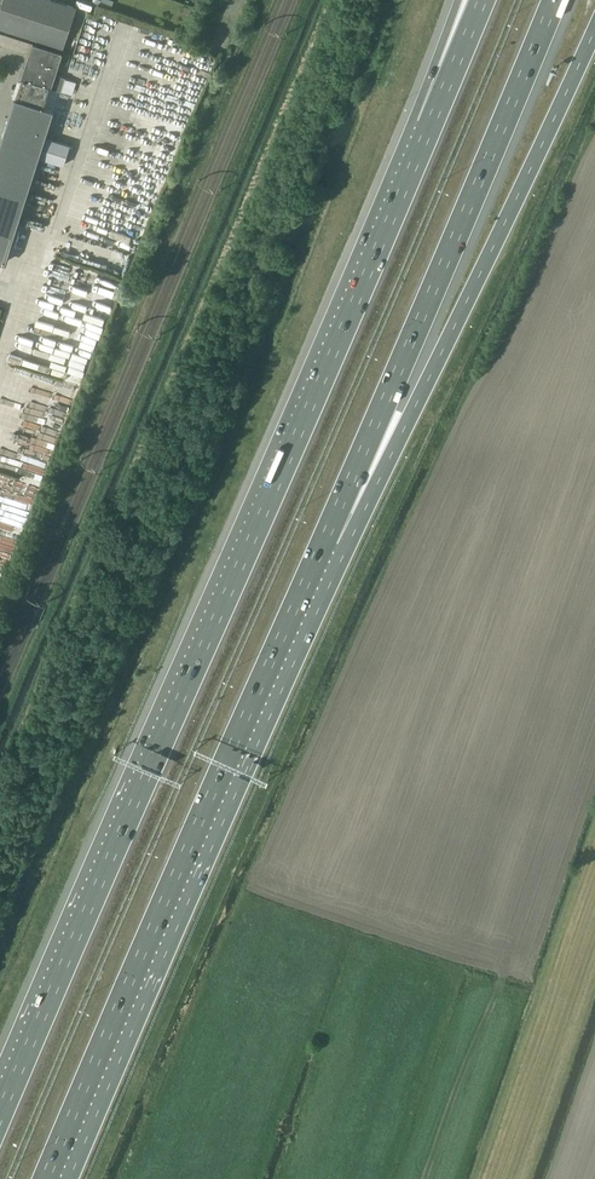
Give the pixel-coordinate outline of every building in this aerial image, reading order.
[(63,48),(77,7),(54,0),(3,0),(0,10),(0,28),(63,48)] [(106,8),(108,2),(102,0),(101,0),(99,6),(106,8)] [(0,33),(0,43),(30,53),(8,123),(0,147),(0,231),(4,232),(63,53),(0,33)]
